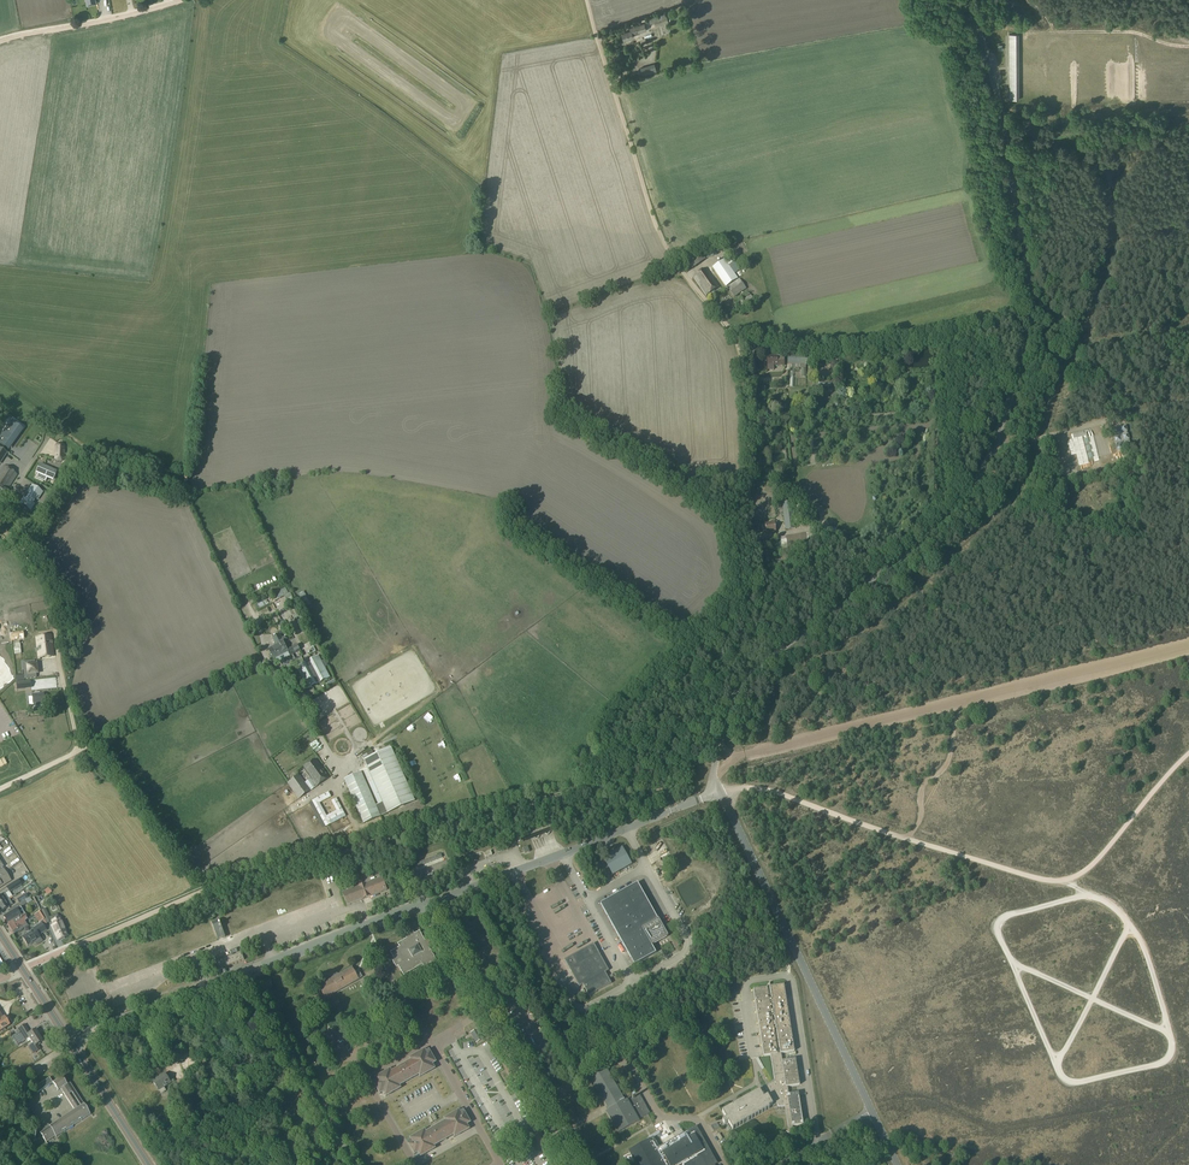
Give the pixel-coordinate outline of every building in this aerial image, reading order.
[(666,14),(649,19),(650,24),(655,23),(656,26),(668,22),(666,14)] [(631,31),(622,34),(624,41),(634,38),(633,35),(647,31),(645,24),(631,28),(631,31)] [(1018,34),(1009,34),(1009,36),(1009,95),(1009,99),(1019,99),(1018,34)] [(655,66),(653,60),(639,64),(641,71),(655,66)] [(714,248),(700,253),(704,259),(717,255),(714,248)] [(724,259),(712,268),(725,287),(738,278),(724,259)] [(735,261),(729,265),(735,274),(741,270),(735,261)] [(707,269),(694,277),(706,296),(719,287),(707,269)] [(739,279),(727,287),(734,297),(746,289),(739,279)] [(743,299),(738,303),(742,308),(754,300),(749,293),(742,297),(743,299)] [(750,341),(750,346),(761,348),(761,350),(763,350),(764,347),(763,347),(763,344),(750,341)] [(774,347),(773,354),(775,354),(779,355),(779,353),(788,354),(787,364),(791,364),(791,370),(805,370),(805,365),(819,365),(819,355),(803,355),(803,351),(783,347),(783,348),(774,347)] [(777,356),(767,357),(768,369),(774,369),(774,366),(784,365),(784,359),(777,359),(777,356)] [(823,381),(823,387),(840,387),(840,388),(846,388),(846,382),(849,382),(849,374),(842,374),(842,380),(840,380),(840,381),(823,381)] [(23,430),(17,425),(16,426),(10,422),(0,437),(0,444),(7,449),(11,444),(12,445),(15,441),(23,430)] [(1118,428),(1112,429),(1114,435),(1115,437),(1114,437),(1116,443),(1117,445),(1117,446),(1118,451),(1124,450),(1123,449),(1126,448),(1126,449),(1132,447),(1130,442),(1129,440),(1130,440),(1128,434),(1127,431),(1128,431),(1126,426),(1120,427),(1121,428),(1118,428)] [(22,452),(37,443),(33,435),(17,444),(22,452)] [(55,446),(55,459),(57,461),(61,462),(64,459),(64,458),(64,446),(62,444),(58,444),(55,446)] [(37,473),(35,477),(45,482),(47,479),(52,481),(54,475),(55,475),(55,474),(56,472),(46,468),(39,465),(36,473),(37,473)] [(17,475),(3,466),(0,471),(0,501),(17,475)] [(37,500),(42,493),(32,487),(28,493),(27,493),(23,498),(24,498),(21,503),(30,510),(34,504),(33,503),(35,499),(37,500)] [(792,502),(782,503),(785,529),(795,528),(795,526),(793,512),(792,502)] [(801,511),(793,512),(795,526),(814,525),(814,523),(818,523),(818,516),(817,516),(816,514),(813,515),(813,514),(811,515),(810,512),(802,513),(801,511)] [(771,523),(765,524),(766,532),(776,531),(775,520),(771,521),(771,523)] [(819,529),(818,535),(838,537),(839,532),(837,532),(837,529),(830,529),(830,527),(822,526),(821,529),(819,529)] [(781,542),(776,543),(778,552),(783,551),(783,554),(788,553),(789,554),(796,553),(795,550),(803,549),(802,546),(805,545),(805,542),(808,541),(808,540),(808,539),(808,538),(807,538),(806,536),(808,536),(807,534),(806,534),(806,533),(780,538),(781,542)] [(292,597),(286,600),(291,609),(291,608),(295,615),(293,616),(297,622),(303,619),(302,617),(296,606),(297,606),(292,597)] [(273,646),(268,649),(270,654),(269,655),(271,658),(272,658),(273,659),(275,658),(277,662),(295,652),(296,655),(300,653),(298,650),(300,650),(293,638),(286,642),(290,648),(287,649),(278,632),(271,636),(274,642),(273,646)] [(51,637),(38,638),(40,657),(54,656),(51,637)] [(318,656),(296,667),(307,689),(329,677),(318,656)] [(35,663),(34,660),(22,662),(24,679),(36,678),(36,675),(38,674),(37,663),(35,663)] [(32,697),(28,697),(29,707),(33,706),(33,704),(44,703),(43,694),(32,695),(32,697)] [(424,710),(422,716),(428,718),(430,712),(424,710)] [(414,719),(408,722),(411,728),(417,724),(414,719)] [(429,724),(432,730),(438,727),(435,721),(429,724)] [(435,738),(437,743),(443,740),(440,735),(435,738)] [(25,744),(18,747),(21,753),(28,750),(25,744)] [(361,773),(344,780),(364,823),(380,816),(387,813),(415,800),(391,748),(364,760),(363,761),(367,769),(363,771),(378,804),(376,806),(361,773)] [(299,775),(285,784),(294,796),(294,797),(294,798),(295,797),(297,800),(329,777),(316,759),(303,768),(310,778),(305,782),(299,775)] [(457,771),(451,774),(454,779),(460,776),(457,771)] [(329,792),(313,801),(327,826),(331,824),(329,821),(345,812),(337,798),(334,800),(340,811),(327,818),(318,802),(331,795),(329,792)] [(612,876),(632,865),(622,848),(602,859),(612,876)] [(441,854),(414,864),(415,868),(442,857),(444,857),(443,855),(441,856),(441,854)] [(11,881),(2,868),(3,867),(0,862),(0,888),(11,881)] [(382,878),(342,894),(347,906),(387,890),(382,878)] [(107,966),(102,968),(104,971),(103,971),(108,982),(325,899),(318,880),(311,883),(312,885),(127,956),(125,953),(105,961),(107,966)] [(16,882),(7,888),(10,893),(19,887),(16,882)] [(639,884),(601,904),(635,966),(657,954),(652,947),(669,938),(659,920),(659,921),(639,884)] [(29,897),(24,900),(20,903),(8,911),(10,914),(4,918),(7,923),(8,923),(9,926),(25,916),(24,913),(20,908),(24,906),(32,901),(29,897)] [(0,904),(0,912),(0,913),(9,907),(12,905),(9,899),(5,901),(0,904)] [(32,910),(36,919),(41,916),(38,908),(32,910)] [(45,909),(40,911),(47,925),(51,922),(45,909)] [(58,913),(50,917),(54,925),(52,926),(58,941),(67,936),(61,922),(62,922),(58,913)] [(25,916),(9,926),(14,934),(27,925),(25,921),(27,920),(25,916)] [(34,929),(22,937),(27,946),(34,942),(36,945),(41,941),(39,938),(38,936),(46,930),(41,923),(35,927),(33,928),(34,929)] [(52,930),(49,931),(55,943),(58,942),(52,930)] [(400,947),(391,953),(404,976),(427,962),(429,965),(431,963),(432,965),(437,962),(429,948),(432,947),(427,940),(425,941),(419,932),(415,934),(413,932),(406,936),(407,939),(398,944),(400,947)] [(568,958),(565,960),(569,968),(580,987),(583,985),(584,984),(585,986),(584,986),(584,987),(584,988),(589,996),(611,983),(607,975),(606,974),(605,975),(604,973),(605,972),(605,973),(606,973),(605,973),(609,971),(599,952),(594,944),(591,946),(568,958)] [(220,961),(215,963),(218,970),(223,968),(244,960),(241,953),(233,956),(233,955),(238,953),(237,949),(230,952),(231,955),(232,956),(220,961)] [(332,979),(318,987),(325,999),(362,978),(360,973),(356,975),(352,967),(339,975),(339,974),(336,974),(332,976),(331,978),(332,979)] [(662,974),(656,977),(659,983),(665,980),(664,977),(662,974)] [(759,1090),(722,1112),(726,1119),(722,1121),(725,1125),(728,1123),(732,1130),(769,1108),(769,1107),(772,1105),(773,1106),(777,1104),(779,1107),(785,1106),(789,1129),(786,1132),(792,1136),(796,1131),(793,1128),(792,1126),(803,1125),(798,1093),(789,1095),(788,1087),(800,1085),(796,1059),(782,1061),(781,1054),(794,1051),(784,985),(770,987),(770,983),(769,983),(767,986),(767,988),(753,990),(764,1056),(770,1055),(775,1082),(763,1089),(764,1091),(761,1093),(759,1090)] [(9,1026),(4,1018),(3,1018),(0,1014),(0,1032),(9,1026)] [(24,1025),(15,1031),(22,1042),(29,1038),(31,1041),(39,1036),(35,1030),(32,1032),(31,1031),(29,1032),(27,1029),(24,1025)] [(472,1032),(471,1033),(476,1043),(478,1042),(481,1040),(483,1039),(477,1029),(476,1030),(472,1032)] [(32,1044),(29,1047),(33,1054),(40,1049),(38,1046),(40,1044),(39,1043),(43,1041),(39,1036),(31,1041),(32,1044)] [(376,1080),(373,1082),(374,1084),(380,1094),(383,1092),(386,1097),(401,1088),(399,1086),(419,1075),(420,1077),(435,1069),(432,1064),(436,1062),(430,1053),(429,1050),(425,1052),(424,1050),(410,1058),(411,1060),(391,1072),(390,1070),(375,1078),(376,1080)] [(606,1069),(591,1078),(609,1110),(606,1111),(618,1133),(639,1121),(638,1119),(650,1113),(640,1095),(639,1095),(635,1097),(634,1097),(632,1098),(633,1098),(628,1101),(627,1099),(625,1101),(606,1069)] [(165,1074),(153,1082),(159,1091),(160,1091),(162,1094),(166,1091),(164,1088),(171,1084),(173,1082),(170,1078),(168,1080),(165,1074)] [(48,1125),(38,1131),(46,1143),(55,1137),(90,1115),(70,1083),(67,1085),(61,1077),(52,1083),(57,1091),(60,1089),(74,1110),(49,1127),(48,1125)] [(52,1083),(51,1082),(49,1078),(33,1088),(37,1093),(52,1083)] [(411,1141),(408,1143),(409,1145),(414,1155),(418,1153),(421,1157),(435,1149),(434,1146),(447,1139),(453,1135),(455,1138),(469,1129),(467,1125),(470,1123),(465,1113),(463,1111),(460,1113),(459,1110),(444,1119),(445,1121),(426,1132),(424,1130),(410,1138),(411,1141)] [(717,1123),(711,1127),(713,1131),(720,1128),(717,1123)] [(629,1151),(637,1164),(714,1164),(717,1163),(711,1153),(706,1156),(701,1147),(706,1144),(696,1126),(659,1147),(653,1137),(629,1151)] [(287,1130),(280,1134),(290,1151),(296,1147),(287,1130)] [(536,1134),(534,1135),(539,1145),(542,1144),(543,1145),(546,1144),(545,1142),(546,1142),(540,1132),(539,1132),(538,1130),(535,1132),(536,1134)]
